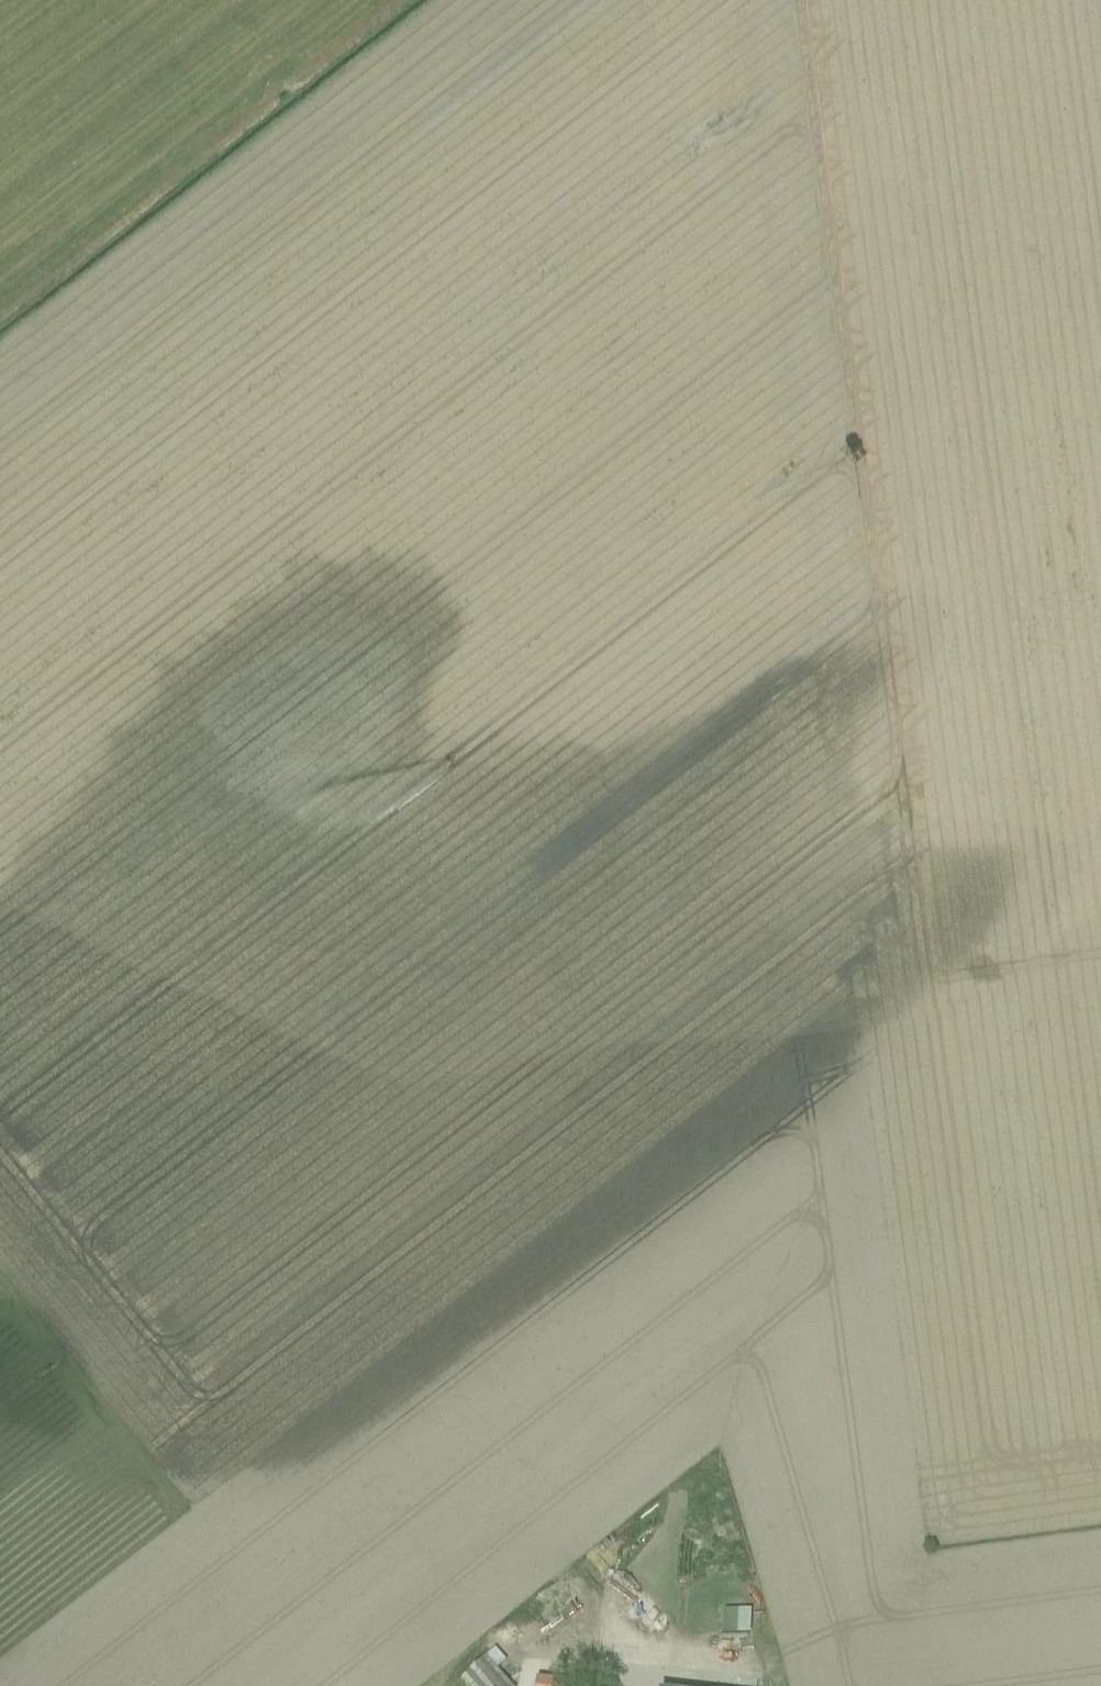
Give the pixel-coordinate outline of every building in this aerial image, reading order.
[(491,1650),(459,1680),(463,1685),(511,1685),(496,1670),(503,1664),(491,1650)]
